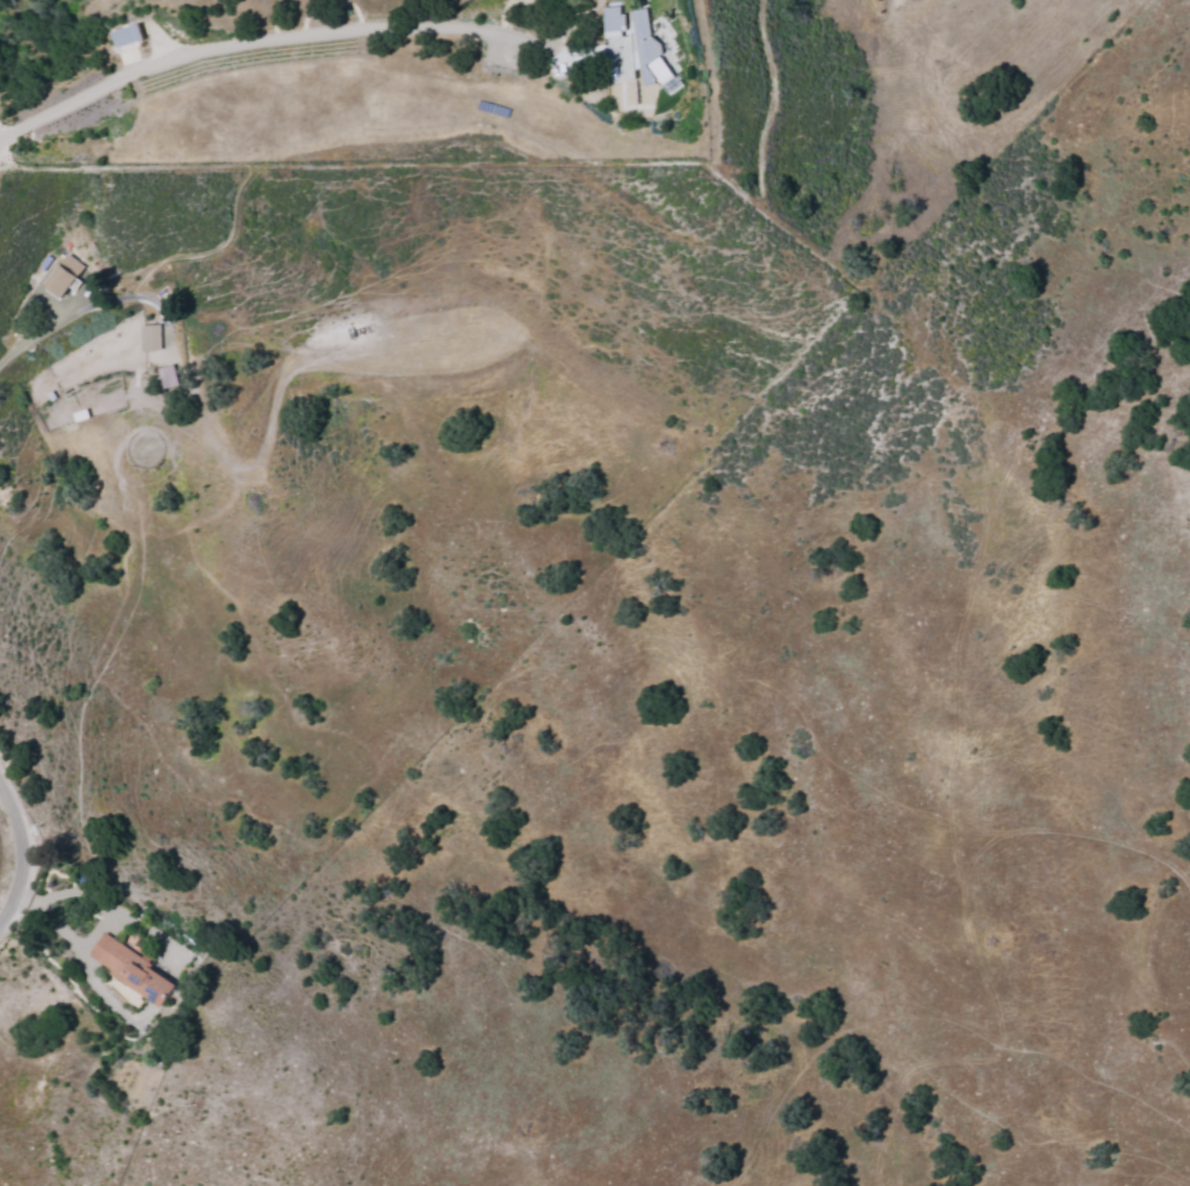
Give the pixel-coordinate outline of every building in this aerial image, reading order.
[(635,38),(639,72),(647,71),(649,87),(668,84),(660,10),(636,12),(636,15),(629,16),(628,8),(611,10),(614,40),(635,38)] [(112,33),(117,49),(146,41),(141,25),(112,33)] [(83,264),(63,253),(44,290),(65,300),(83,264)] [(140,326),(143,351),(163,349),(161,324),(140,326)] [(160,369),(165,388),(180,384),(174,364),(160,369)] [(90,956),(113,970),(110,976),(163,1008),(178,983),(150,967),(153,961),(104,932),(90,956)]
